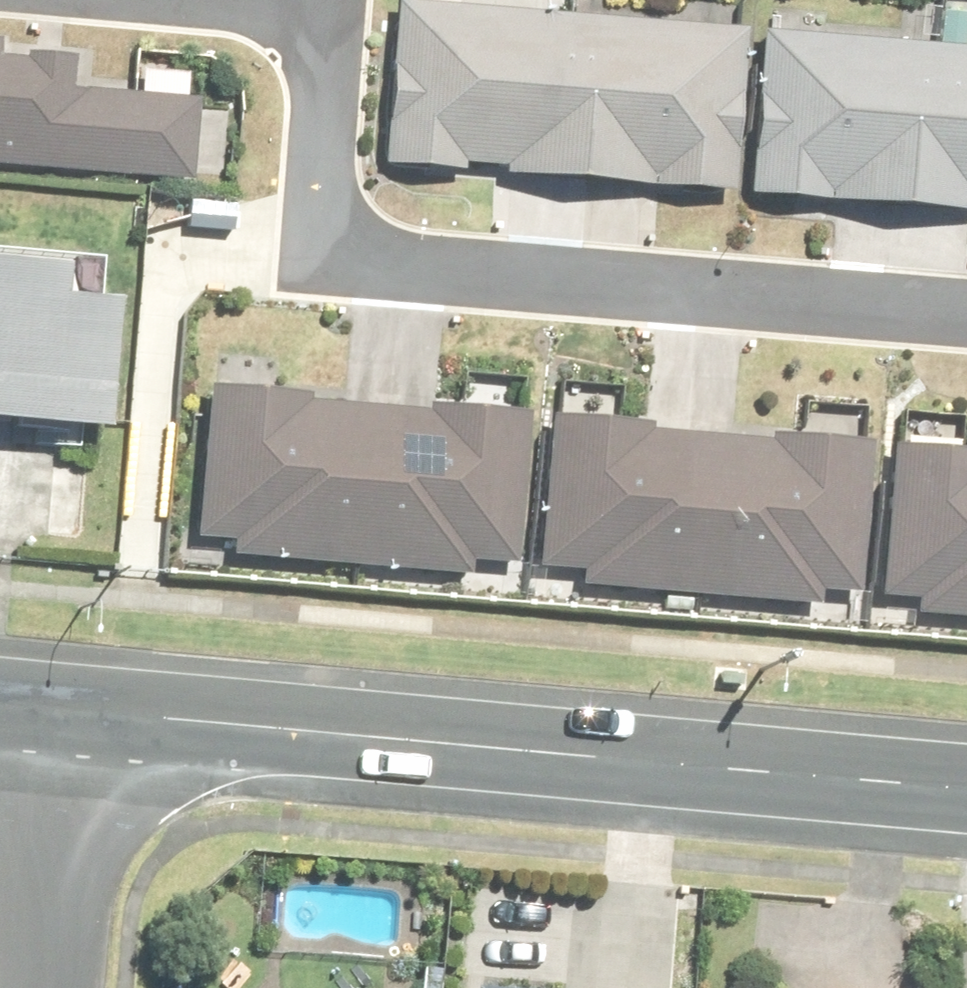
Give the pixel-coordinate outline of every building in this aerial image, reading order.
[(514,0),(415,0),(396,170),(727,207),(748,26),(514,0)] [(780,25),(762,192),(966,214),(966,45),(780,25)] [(175,105),(0,85),(0,184),(164,203),(175,105)] [(0,276),(0,435),(59,440),(60,428),(97,431),(104,308),(70,306),(72,282),(0,276)] [(535,421),(210,393),(195,569),(508,587),(535,421)] [(857,448),(558,423),(543,599),(843,624),(857,448)] [(895,444),(882,619),(966,625),(966,450),(895,444)]
